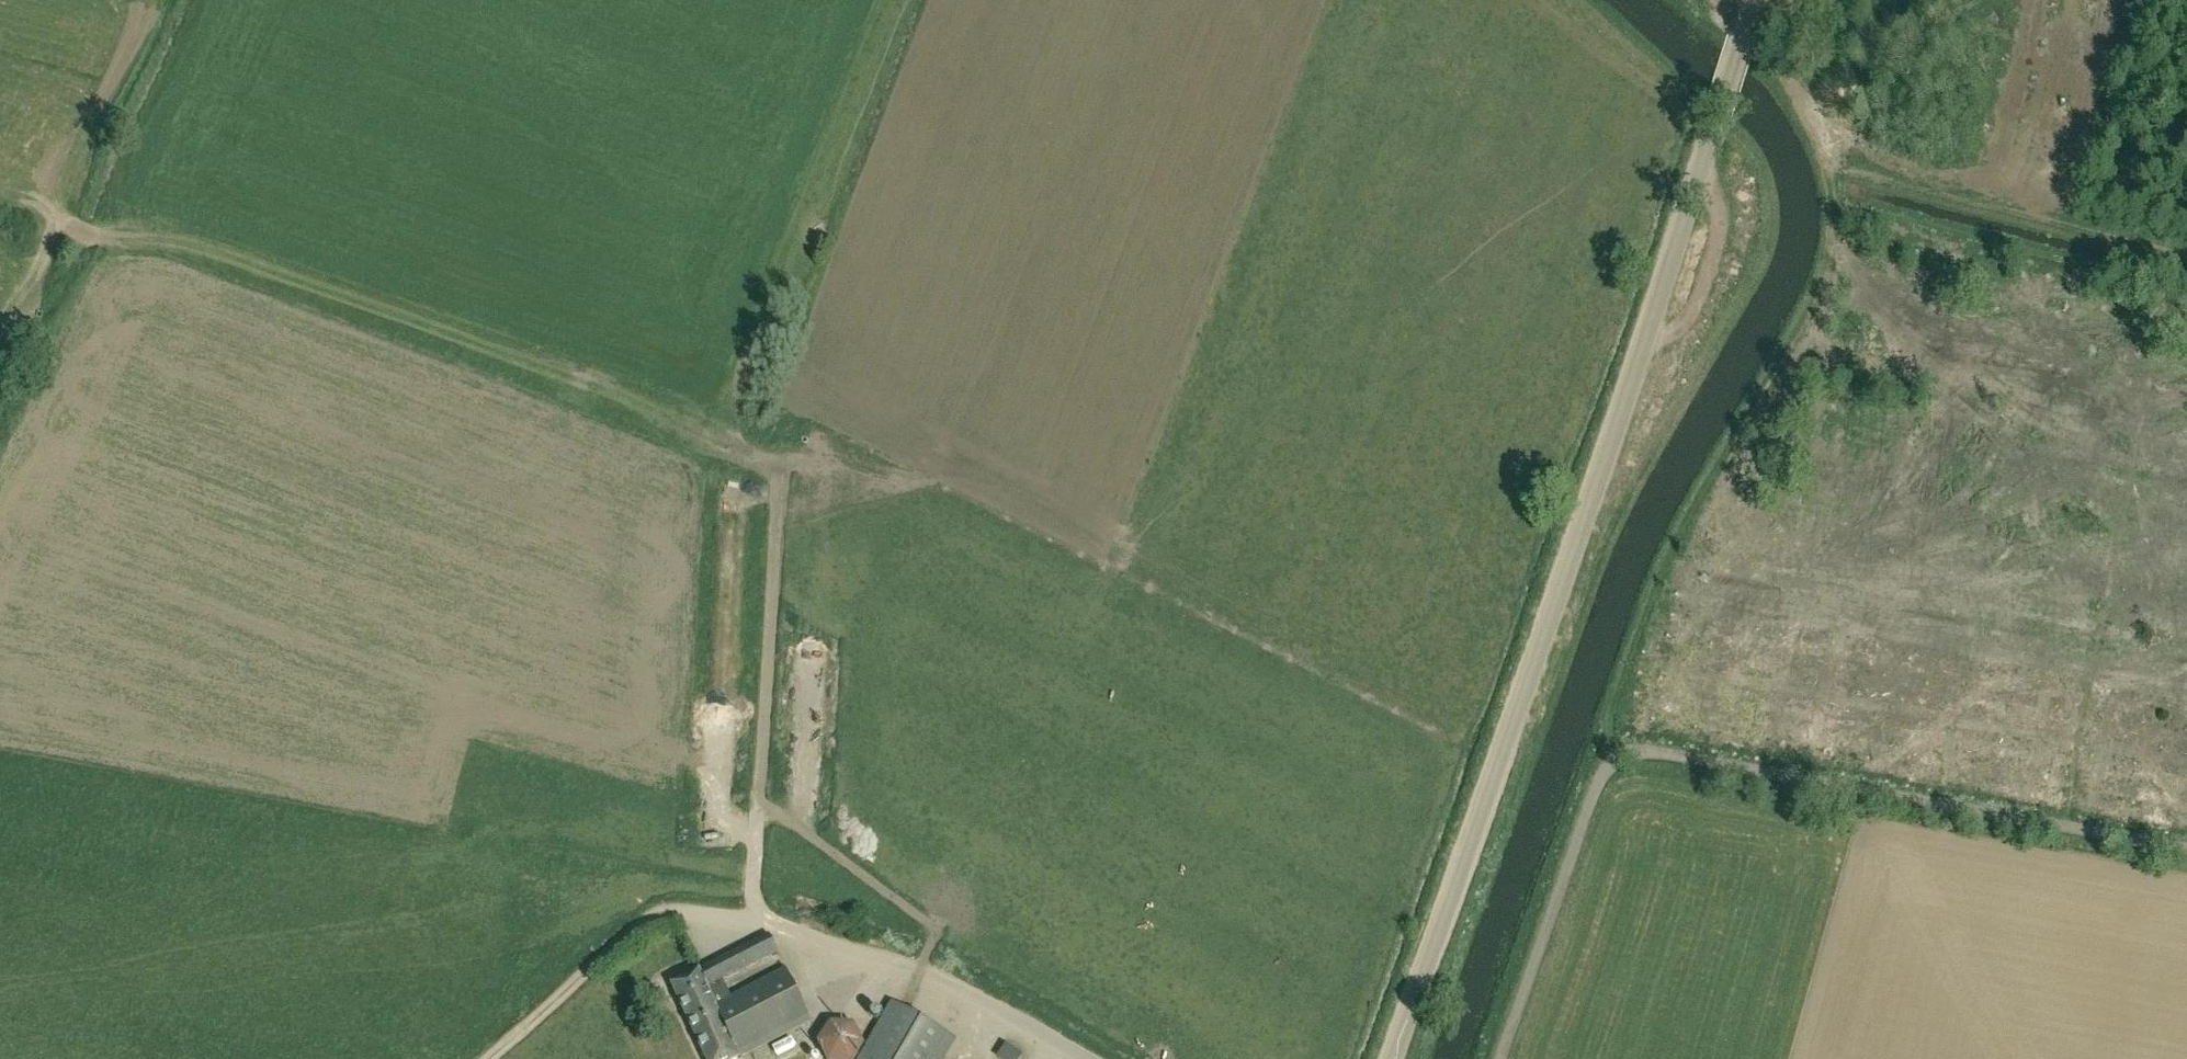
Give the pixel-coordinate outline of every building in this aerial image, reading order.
[(670,985),(706,1058),(736,1058),(739,1058),(740,1058),(813,1020),(784,965),(782,966),(784,969),(730,998),(722,982),(776,954),(777,956),(778,955),(768,935),(670,985)] [(957,1040),(893,1002),(859,1058),(945,1058),(957,1040)] [(865,1045),(854,1023),(830,1023),(817,1043),(826,1058),(856,1058),(865,1045)] [(1002,1058),(1020,1058),(1022,1055),(1006,1045),(998,1056),(1002,1058)]
